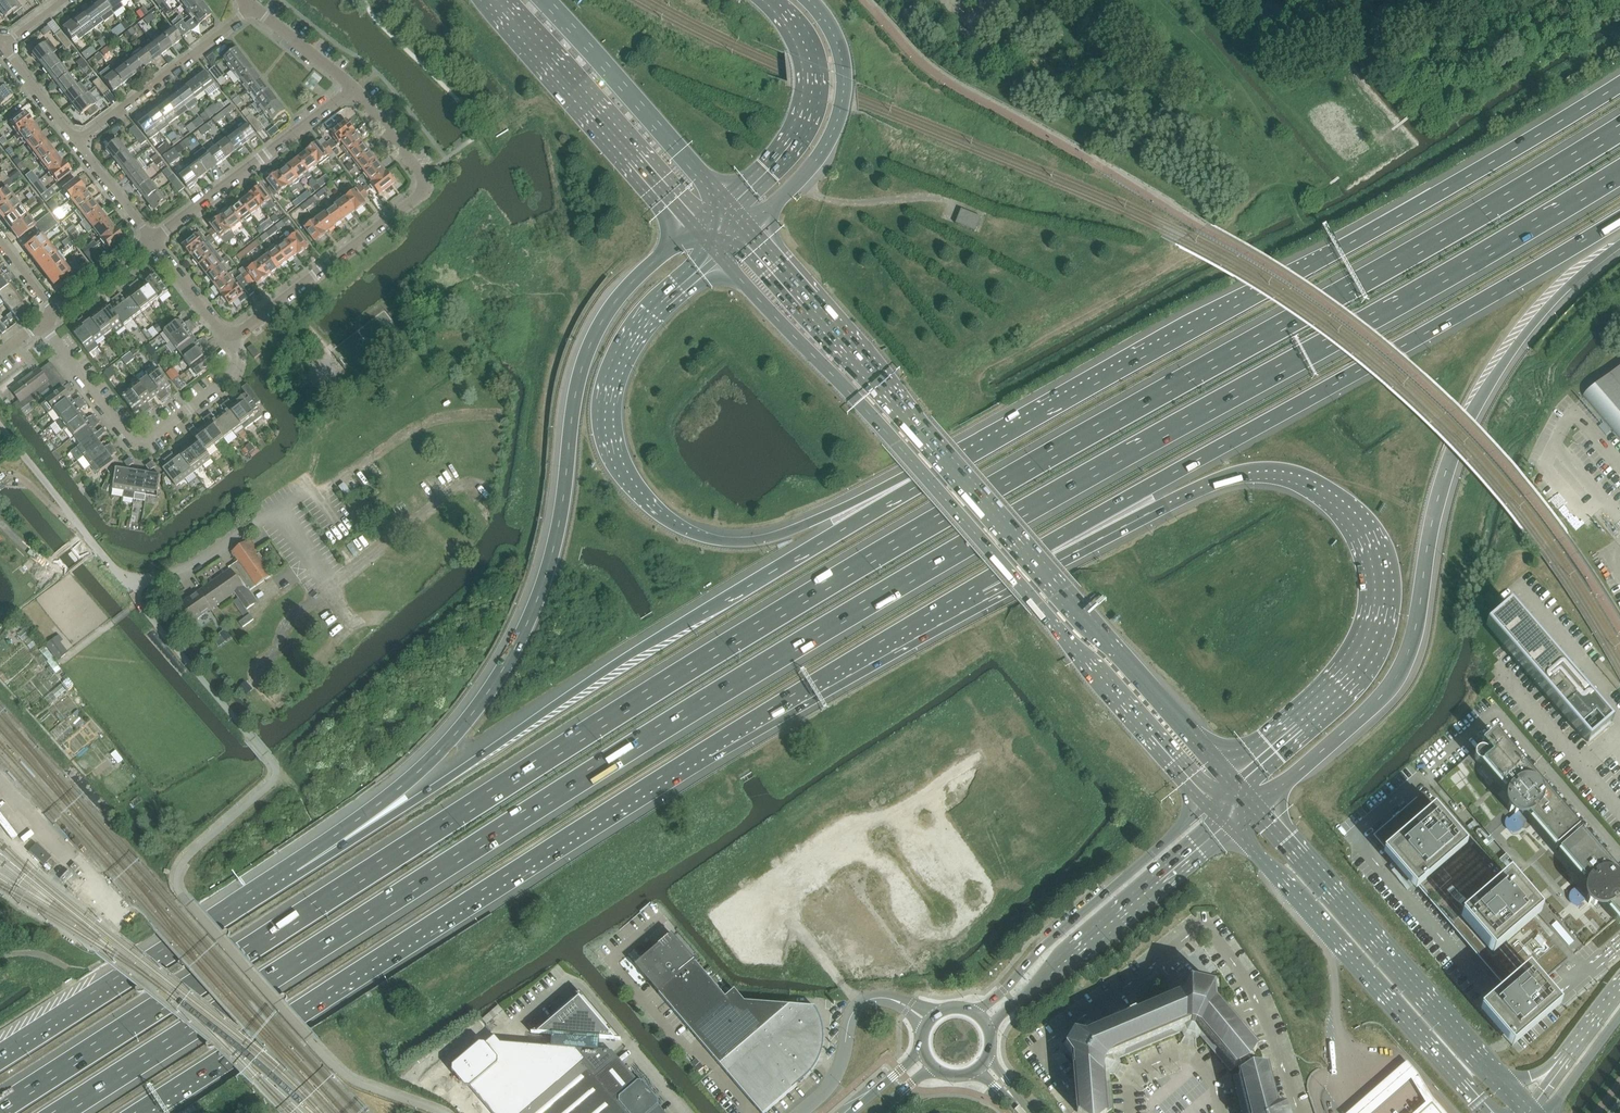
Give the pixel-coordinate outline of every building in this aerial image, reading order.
[(21,8),(15,0),(6,0),(0,4),(0,14),(4,18),(12,12),(14,14),(21,8)] [(110,11),(102,0),(99,0),(91,6),(100,19),(103,22),(104,23),(113,15),(110,11)] [(117,0),(102,0),(110,11),(113,15),(123,8),(120,4),(117,0)] [(202,5),(198,0),(187,0),(182,4),(186,10),(185,12),(188,16),(202,5)] [(164,2),(158,6),(161,11),(167,6),(164,2)] [(191,20),(184,26),(189,32),(198,25),(210,15),(202,5),(188,16),(191,20)] [(103,22),(100,19),(91,6),(81,13),(91,26),(93,29),(103,22)] [(144,7),(140,10),(144,16),(148,12),(144,7)] [(93,29),(91,26),(81,13),(72,21),(81,33),(84,37),(93,29)] [(174,27),(183,20),(179,16),(175,19),(176,19),(171,23),(174,27)] [(84,37),(81,33),(72,21),(62,28),(71,41),(76,37),(78,41),(84,37)] [(120,25),(124,30),(129,27),(125,22),(120,25)] [(181,22),(174,27),(182,37),(189,32),(184,26),(181,22)] [(47,26),(40,32),(43,36),(50,31),(47,26)] [(128,32),(132,37),(136,34),(132,28),(128,32)] [(171,48),(180,40),(172,28),(161,36),(171,48)] [(63,46),(68,42),(60,32),(55,36),(63,46)] [(161,55),(171,48),(161,36),(152,43),(161,55)] [(43,44),(31,54),(39,64),(51,55),(56,51),(47,41),(43,44)] [(112,51),(112,52),(116,49),(112,43),(108,46),(112,51)] [(151,63),(161,55),(152,43),(142,51),(151,63)] [(104,57),(112,51),(108,46),(100,52),(104,57)] [(91,47),(82,54),(85,59),(91,56),(95,52),(91,47)] [(140,48),(130,55),(132,58),(141,70),(151,63),(142,51),(140,48)] [(231,71),(245,60),(237,49),(224,59),(229,66),(228,67),(231,71)] [(213,54),(207,59),(212,65),(215,62),(216,57),(213,54)] [(48,74),(59,65),(51,55),(39,64),(48,74)] [(79,67),(85,62),(82,58),(76,63),(79,67)] [(132,77),(141,70),(132,58),(127,62),(124,58),(120,62),(132,77)] [(241,80),(253,70),(245,60),(231,71),(234,75),(236,74),(241,80)] [(132,77),(120,62),(119,61),(110,69),(122,85),(132,77)] [(79,67),(82,71),(88,66),(85,62),(79,67)] [(56,85),(67,75),(59,65),(48,74),(56,85)] [(109,67),(99,75),(112,92),(122,85),(110,69),(109,67)] [(217,82),(222,78),(215,68),(209,72),(217,82)] [(247,92),(261,81),(253,70),(241,80),(246,86),(244,88),(247,92)] [(206,72),(196,80),(205,92),(208,96),(218,89),(206,72)] [(64,95),(75,86),(67,75),(56,85),(64,95)] [(222,78),(217,82),(220,86),(226,82),(222,78)] [(195,99),(205,92),(196,80),(186,87),(195,99)] [(269,91),(263,83),(261,81),(247,92),(250,96),(252,95),(257,101),(269,91)] [(72,105),(88,93),(80,82),(76,86),(75,86),(64,95),(72,105)] [(103,97),(109,93),(100,83),(95,87),(103,97)] [(186,87),(176,94),(189,111),(198,103),(195,99),(186,87)] [(12,98),(4,88),(0,91),(0,107),(12,98)] [(263,112),(277,101),(269,91),(257,101),(261,107),(260,108),(263,112)] [(88,93),(72,105),(80,116),(96,103),(88,93)] [(176,94),(166,102),(179,118),(189,111),(176,94)] [(233,102),(239,98),(236,94),(230,98),(233,102)] [(239,98),(233,102),(237,107),(243,102),(239,98)] [(273,121),(285,112),(277,101),(263,112),(266,117),(268,115),(273,121)] [(166,102),(157,109),(169,126),(179,118),(166,102)] [(220,111),(215,106),(214,104),(205,112),(210,118),(216,114),(220,111)] [(226,110),(222,113),(226,117),(229,114),(235,110),(232,105),(226,110)] [(86,112),(90,117),(97,112),(93,107),(86,112)] [(160,133),(169,126),(157,109),(147,117),(156,129),(160,133)] [(18,134),(32,123),(24,113),(10,124),(18,134)] [(222,113),(213,120),(216,124),(226,117),(222,113)] [(324,124),(327,128),(339,119),(336,115),(324,124)] [(160,133),(156,129),(147,117),(137,124),(146,136),(150,141),(160,133)] [(200,126),(204,123),(200,117),(196,120),(200,126)] [(255,119),(249,123),(257,133),(263,129),(255,119)] [(327,128),(339,144),(355,132),(347,121),(343,124),(339,119),(327,128)] [(200,126),(196,120),(186,128),(190,133),(200,126)] [(244,121),(234,129),(237,132),(246,144),(250,141),(251,143),(257,139),(255,137),(256,136),(247,124),(244,121)] [(32,123),(18,134),(13,137),(17,142),(22,139),(25,144),(38,134),(31,125),(32,124),(32,123)] [(203,127),(207,133),(211,130),(207,124),(203,127)] [(204,136),(207,133),(203,127),(199,130),(204,136)] [(138,142),(143,138),(135,128),(131,131),(138,142)] [(228,138),(227,139),(236,151),(238,153),(243,149),(242,147),(246,144),(237,132),(236,132),(235,132),(233,131),(228,135),(228,137),(228,138)] [(176,135),(178,137),(181,140),(185,137),(180,132),(176,135)] [(346,155),(362,143),(354,133),(355,132),(339,144),(341,143),(344,146),(341,148),(346,155)] [(33,154),(46,144),(38,134),(25,144),(33,154)] [(174,145),(181,140),(178,137),(171,142),(174,145)] [(188,138),(183,142),(188,147),(192,144),(188,138)] [(227,159),(236,151),(227,139),(217,146),(227,159)] [(114,160),(126,151),(118,140),(106,150),(114,160)] [(331,140),(326,144),(331,150),(335,147),(336,146),(331,140)] [(183,142),(174,149),(178,155),(188,147),(183,142)] [(162,155),(171,148),(167,143),(158,149),(162,155)] [(317,143),(307,150),(318,165),(327,158),(330,162),(336,157),(334,154),(331,150),(326,144),(321,148),(318,143),(317,143)] [(357,163),(370,153),(362,143),(346,155),(349,159),(352,157),(357,163)] [(41,164),(54,153),(46,144),(33,154),(41,164)] [(217,166),(227,159),(217,146),(208,154),(217,166)] [(174,149),(163,157),(170,166),(180,158),(178,155),(174,149)] [(204,149),(194,156),(198,161),(207,173),(217,166),(208,154),(204,149)] [(308,172),(318,165),(307,150),(306,151),(307,152),(298,159),(308,172)] [(122,170),(134,161),(126,151),(114,160),(122,170)] [(48,173),(63,162),(62,162),(61,163),(54,153),(41,164),(48,173)] [(365,173),(377,163),(370,153),(357,163),(365,173)] [(154,162),(160,158),(157,154),(151,159),(154,162)] [(18,158),(13,162),(17,166),(22,163),(18,158)] [(134,161),(122,170),(130,181),(143,171),(142,170),(146,167),(139,158),(135,162),(134,161)] [(157,167),(163,162),(160,158),(154,162),(157,167)] [(298,159),(288,167),(298,180),(304,175),(307,180),(311,177),(308,172),(298,159)] [(198,181),(207,173),(198,161),(188,169),(198,181)] [(56,184),(71,173),(63,162),(48,173),(56,184)] [(22,163),(17,166),(20,171),(25,167),(22,163)] [(371,185),(387,173),(386,172),(385,173),(377,163),(365,173),(372,183),(370,184),(371,185)] [(278,173),(277,173),(288,187),(293,193),(298,190),(293,184),(298,180),(288,167),(287,168),(286,166),(280,170),(282,172),(279,174),(278,173)] [(188,188),(198,181),(188,169),(178,176),(188,188)] [(0,174),(0,187),(2,185),(18,173),(16,171),(7,177),(3,172),(0,174)] [(138,191),(150,182),(143,171),(130,181),(138,191)] [(6,189),(13,184),(21,178),(18,173),(2,185),(6,189)] [(278,195),(288,187),(277,173),(267,181),(271,186),(268,188),(274,197),(277,194),(278,195)] [(379,195),(395,183),(387,173),(371,185),(379,195)] [(326,176),(316,183),(317,184),(320,189),(323,187),(330,181),(326,176)] [(179,193),(184,188),(176,178),(171,183),(179,193)] [(69,200),(84,189),(76,179),(61,190),(69,200)] [(146,201),(159,192),(150,182),(138,191),(146,201)] [(316,192),(320,189),(317,184),(312,188),(316,192)] [(260,186),(250,194),(260,208),(264,213),(277,204),(265,189),(263,191),(260,186)] [(365,192),(364,190),(361,187),(355,191),(345,198),(356,212),(366,205),(363,200),(368,196),(365,192)] [(13,199),(5,189),(0,193),(0,208),(13,199)] [(51,189),(40,197),(45,203),(55,195),(51,189)] [(77,210),(90,200),(83,191),(84,190),(84,189),(69,200),(77,210)] [(320,199),(326,194),(323,190),(316,195),(320,199)] [(155,212),(167,203),(159,192),(146,201),(155,212)] [(250,216),(260,208),(250,194),(249,195),(250,196),(241,203),(250,216)] [(297,200),(301,204),(307,199),(304,195),(297,200)] [(29,202),(27,203),(31,207),(39,201),(36,197),(33,198),(29,202)] [(355,213),(356,212),(345,198),(341,201),(340,199),(334,204),(335,206),(345,219),(354,212),(355,213)] [(13,199),(0,208),(0,217),(3,221),(20,208),(13,199)] [(77,210),(74,213),(82,223),(98,210),(90,200),(77,210)] [(51,211),(56,208),(51,201),(46,205),(51,211)] [(308,201),(303,205),(306,209),(312,205),(308,201)] [(240,223),(250,216),(241,203),(231,211),(240,223)] [(287,204),(283,207),(287,213),(291,210),(287,204)] [(335,226),(345,219),(335,206),(325,213),(335,226)] [(10,230),(27,217),(20,208),(3,221),(10,230)] [(64,216),(59,209),(53,213),(59,221),(64,216)] [(82,223),(80,224),(87,234),(93,230),(106,220),(98,210),(82,223)] [(955,224),(975,232),(977,229),(981,218),(961,210),(956,221),(955,224)] [(230,231),(240,223),(231,211),(222,217),(221,216),(220,217),(230,231)] [(325,233),(335,226),(325,213),(315,221),(325,235),(326,234),(325,233)] [(27,217),(10,230),(17,240),(34,227),(37,231),(53,220),(49,214),(34,226),(27,217)] [(270,219),(274,224),(279,221),(275,216),(270,219)] [(213,229),(209,232),(211,235),(214,239),(216,242),(219,246),(224,242),(221,238),(230,231),(220,217),(219,218),(218,217),(213,221),(214,222),(210,225),(213,229)] [(59,227),(57,225),(53,220),(37,231),(41,236),(24,248),(31,258),(48,245),(44,240),(47,237),(44,234),(51,229),(53,231),(59,227)] [(100,240),(115,229),(114,228),(113,229),(106,220),(93,230),(100,240)] [(282,221),(276,226),(279,231),(285,226),(282,221)] [(315,243),(325,235),(315,221),(304,228),(315,243)] [(268,229),(264,223),(259,227),(264,232),(268,229)] [(269,238),(276,233),(273,228),(266,234),(269,238)] [(75,229),(69,233),(73,238),(78,234),(75,229)] [(106,252),(122,239),(115,229),(100,240),(105,245),(103,247),(106,252)] [(182,247),(190,257),(209,243),(209,242),(206,238),(201,232),(182,247)] [(287,241),(298,256),(308,247),(298,233),(287,241)] [(263,243),(269,238),(266,234),(260,238),(263,243)] [(284,237),(274,244),(274,245),(287,262),(296,255),(297,256),(298,256),(287,241),(284,237)] [(64,247),(71,242),(68,238),(61,243),(64,247)] [(84,253),(96,244),(94,241),(82,250),(84,253)] [(209,243),(190,257),(191,258),(192,257),(199,266),(216,253),(211,246),(209,243)] [(99,260),(93,252),(93,249),(97,246),(96,244),(84,253),(92,264),(99,260)] [(38,267),(58,252),(55,248),(52,250),(48,245),(31,258),(38,267)] [(287,262),(274,245),(264,253),(277,269),(287,262)] [(58,252),(38,267),(46,277),(62,264),(58,258),(61,256),(58,252)] [(264,252),(254,259),(258,263),(257,264),(267,278),(268,277),(268,276),(272,273),(273,274),(276,272),(275,270),(277,269),(264,253),(264,252)] [(216,253),(199,266),(202,270),(207,276),(220,265),(225,262),(224,261),(223,260),(222,260),(216,253)] [(89,267),(82,258),(78,261),(84,270),(89,267)] [(257,264),(258,263),(254,259),(238,271),(241,275),(244,278),(249,286),(254,282),(257,285),(267,278),(257,264)] [(53,286),(70,274),(62,264),(45,277),(53,286)] [(227,275),(223,270),(220,265),(207,276),(215,285),(227,275)] [(0,279),(0,294),(11,285),(4,276),(4,275),(2,276),(3,277),(0,279)] [(159,299),(168,292),(155,275),(146,282),(159,299)] [(221,296),(237,284),(235,285),(227,275),(215,285),(222,295),(220,296),(221,296)] [(255,293),(249,286),(244,278),(238,283),(249,297),(255,293)] [(159,299),(146,282),(142,285),(137,280),(133,283),(150,306),(159,299)] [(141,313),(150,306),(133,283),(128,286),(133,292),(128,295),(141,313)] [(237,284),(221,296),(229,306),(238,299),(241,303),(248,298),(237,284)] [(4,305),(18,294),(11,285),(0,294),(0,308),(4,305)] [(141,313),(128,295),(124,299),(119,293),(115,296),(132,319),(141,313)] [(25,303),(18,294),(4,305),(8,309),(0,315),(0,322),(25,303)] [(124,326),(132,319),(115,296),(111,299),(115,305),(110,308),(124,326)] [(1,335),(7,331),(2,325),(8,320),(10,322),(15,318),(18,323),(32,312),(25,303),(0,322),(0,333),(1,335)] [(99,304),(95,307),(113,330),(116,334),(125,328),(123,326),(124,326),(110,308),(108,306),(104,309),(99,304)] [(104,336),(113,330),(95,307),(91,310),(96,315),(91,319),(104,336)] [(104,336),(91,319),(86,323),(82,317),(77,320),(95,343),(104,336)] [(77,320),(73,324),(77,330),(73,333),(86,350),(89,354),(98,347),(95,343),(77,320)] [(185,325),(181,320),(160,335),(167,344),(170,342),(193,325),(190,321),(185,325)] [(158,334),(166,327),(163,322),(154,329),(158,334)] [(177,351),(194,338),(191,333),(196,329),(193,325),(170,342),(177,351)] [(153,337),(146,329),(142,332),(149,340),(153,337)] [(184,360),(207,342),(204,338),(198,342),(194,338),(177,351),(184,360)] [(190,368),(208,355),(205,350),(210,346),(207,342),(184,360),(190,368)] [(150,344),(144,348),(150,357),(155,354),(156,353),(150,344)] [(253,345),(247,349),(254,359),(260,355),(253,345)] [(122,360),(126,366),(135,359),(133,356),(130,353),(122,360)] [(197,378),(214,365),(208,355),(190,368),(197,378)] [(44,376),(54,368),(50,363),(40,371),(44,376)] [(154,366),(145,373),(148,376),(165,399),(170,396),(165,390),(170,386),(157,369),(154,366)] [(48,381),(58,373),(54,368),(44,376),(48,381)] [(174,368),(166,374),(172,382),(174,381),(180,376),(174,368)] [(53,387),(52,386),(48,381),(44,376),(40,371),(39,369),(32,374),(11,390),(19,401),(14,405),(17,411),(21,411),(52,388),(53,387)] [(1583,396),(1584,398),(1619,439),(1619,369),(1584,396),(1583,396)] [(52,386),(62,378),(58,373),(48,381),(52,386)] [(161,402),(165,399),(148,376),(139,383),(152,400),(157,396),(161,402)] [(180,376),(174,381),(179,387),(181,390),(187,386),(180,376)] [(55,392),(66,384),(62,378),(52,386),(53,387),(52,388),(55,392)] [(147,403),(152,400),(139,383),(130,390),(148,412),(152,409),(147,403)] [(66,386),(42,404),(49,414),(53,410),(70,397),(67,392),(73,388),(69,384),(66,386)] [(148,412),(130,390),(127,385),(118,392),(134,414),(139,410),(143,416),(148,412)] [(253,392),(247,396),(255,406),(261,402),(253,392)] [(263,416),(255,406),(247,396),(246,395),(237,402),(254,423),(263,416)] [(60,419),(83,402),(80,397),(74,402),(70,397),(53,410),(60,419)] [(254,423),(237,402),(233,405),(228,400),(224,403),(241,426),(242,425),(245,430),(254,423)] [(60,419),(55,423),(62,431),(66,428),(84,415),(80,410),(86,406),(83,402),(60,419)] [(232,432),(241,426),(224,403),(220,406),(224,411),(219,415),(232,432)] [(232,432),(219,415),(215,418),(211,413),(206,416),(224,439),(232,432)] [(73,437),(96,419),(93,415),(87,420),(84,415),(66,428),(73,437)] [(214,446),(224,439),(206,416),(202,420),(206,425),(201,429),(214,446)] [(80,446),(97,432),(94,428),(99,423),(96,419),(73,437),(80,445),(80,446)] [(214,446),(201,429),(197,432),(193,426),(188,430),(198,443),(198,442),(206,452),(214,446)] [(80,445),(71,452),(78,461),(84,457),(101,444),(97,439),(101,436),(103,435),(106,432),(103,428),(98,432),(97,432),(80,446),(80,445)] [(198,442),(198,443),(194,446),(189,440),(185,443),(203,466),(212,459),(206,452),(198,442)] [(194,473),(203,466),(185,443),(181,446),(185,452),(180,456),(194,473)] [(90,466),(113,448),(110,444),(104,449),(101,444),(84,457),(90,466)] [(245,448),(250,454),(255,450),(250,444),(245,448)] [(113,448),(90,466),(97,475),(114,462),(111,457),(117,452),(113,448)] [(172,453),(167,457),(185,480),(189,485),(197,478),(194,473),(180,456),(176,459),(172,453)] [(175,487),(185,480),(167,457),(163,460),(168,465),(163,469),(175,487)] [(147,469),(153,464),(151,461),(145,465),(147,469)] [(153,464),(147,469),(149,472),(156,467),(153,464)] [(123,498),(127,470),(116,468),(111,496),(123,498)] [(134,499),(135,493),(138,472),(127,470),(123,498),(134,499)] [(146,495),(149,474),(138,472),(135,493),(146,495)] [(157,497),(161,475),(149,474),(146,495),(157,497)] [(249,591),(273,574),(250,540),(232,552),(242,566),(232,573),(230,570),(180,605),(192,622),(234,593),(246,610),(254,604),(242,587),(245,585),(249,591)] [(1489,624),(1486,627),(1587,745),(1612,723),(1511,605),(1506,610),(1489,624)] [(370,612),(352,623),(355,629),(374,618),(370,612)] [(65,655),(58,644),(61,642),(63,640),(59,635),(57,637),(46,645),(58,660),(65,655)] [(1578,831),(1495,734),(1438,784),(1585,947),(1615,919),(1619,925),(1619,879),(1581,834),(1558,853),(1556,850),(1578,831)] [(116,751),(111,755),(118,764),(123,760),(116,751)] [(1423,795),(1375,838),(1386,850),(1382,853),(1415,891),(1418,888),(1505,989),(1480,1010),(1512,1048),(1560,1006),(1541,984),(1567,962),(1532,922),(1540,914),(1508,877),(1500,884),(1423,795)] [(11,839),(16,836),(0,814),(0,825),(11,839)] [(817,1022),(814,1016),(811,1010),(815,1008),(744,1002),(734,990),(725,998),(671,935),(636,965),(634,963),(633,964),(760,1112),(765,1112),(797,1086),(794,1083),(798,1080),(801,1083),(805,1079),(802,1076),(807,1072),(811,1067),(811,1066),(814,1060),(817,1054),(819,1048),(819,1041),(819,1034),(818,1028),(817,1022)] [(1181,1032),(1186,1031),(1186,1030),(1189,1031),(1189,1032),(1190,1033),(1191,1034),(1193,1033),(1194,1032),(1197,1033),(1200,1036),(1231,1072),(1235,1068),(1249,1062),(1256,1050),(1257,1049),(1218,1005),(1216,977),(1194,972),(1179,996),(1083,1036),(1070,1033),(1069,1034),(1064,1044),(1063,1044),(1072,1054),(1077,1112),(1078,1112),(1108,1112),(1111,1110),(1108,1076),(1114,1075),(1121,1064),(1119,1059),(1181,1032)] [(618,1037),(579,992),(531,1033),(552,1035),(551,1047),(599,1051),(600,1039),(621,1040),(618,1037)] [(498,1006),(483,1020),(487,1024),(502,1010),(498,1006)] [(458,1073),(465,1082),(476,1095),(491,1112),(526,1112),(582,1065),(595,1079),(618,1059),(612,1052),(599,1051),(551,1047),(500,1043),(494,1036),(460,1066),(458,1068),(458,1073)] [(618,1059),(595,1079),(624,1112),(664,1112),(658,1106),(658,1101),(643,1082),(637,1082),(618,1059)] [(1431,1101),(1442,1112),(1445,1112),(1434,1100),(1420,1075),(1408,1063),(1351,1112),(1374,1112),(1413,1080),(1427,1104),(1417,1112),(1418,1112),(1431,1101)] [(595,1079),(582,1065),(526,1112),(624,1112),(595,1079)] [(1290,1109),(1276,1109),(1267,1069),(1266,1069),(1251,1068),(1239,1075),(1233,1077),(1242,1112),(1291,1112),(1290,1109)] [(1431,1101),(1418,1112),(1442,1112),(1431,1101)]
